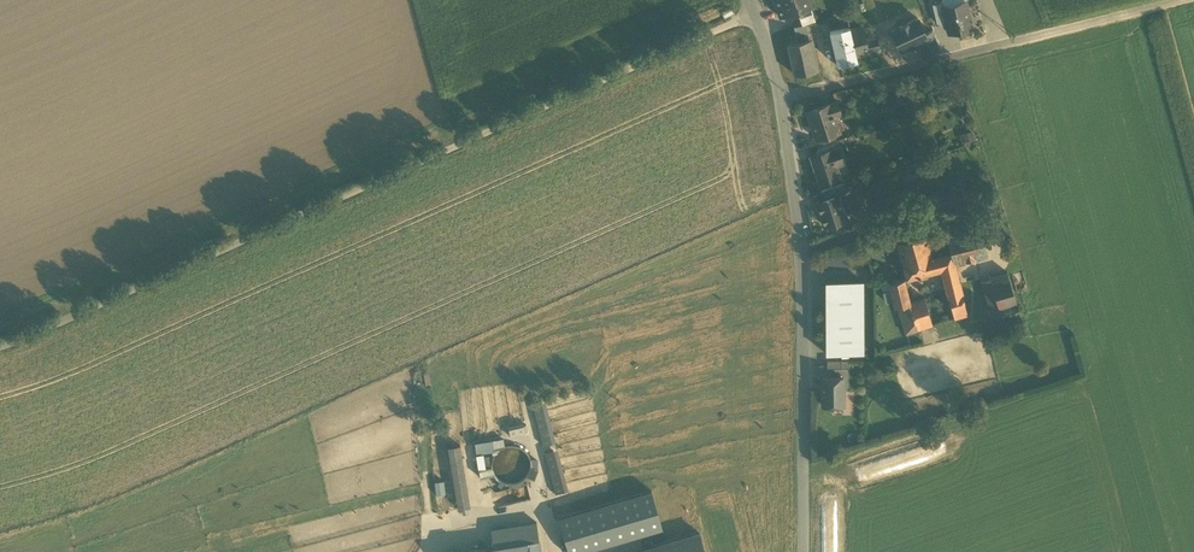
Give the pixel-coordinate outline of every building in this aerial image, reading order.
[(809,0),(775,0),(780,14),(797,8),(810,4),(809,0)] [(932,3),(937,22),(946,20),(943,6),(944,5),(942,1),(932,3)] [(971,26),(965,1),(944,5),(943,6),(946,20),(949,31),(971,26)] [(797,8),(800,16),(813,12),(810,4),(797,8)] [(918,18),(891,30),(901,50),(910,46),(910,47),(918,44),(928,39),(925,33),(918,18)] [(794,27),(797,41),(809,39),(806,24),(794,27)] [(857,61),(856,55),(850,30),(849,27),(830,32),(837,65),(857,61)] [(862,27),(850,30),(856,55),(879,51),(877,38),(865,40),(862,27)] [(932,30),(925,33),(928,39),(918,44),(924,57),(941,49),(932,30)] [(787,43),(794,74),(816,69),(809,39),(797,41),(787,43)] [(835,92),(837,99),(851,95),(849,88),(835,92)] [(815,136),(816,137),(819,136),(835,131),(839,130),(834,113),(840,112),(836,100),(807,109),(811,122),(815,136)] [(809,138),(815,136),(811,122),(805,124),(809,138)] [(974,129),(959,134),(961,142),(976,137),(974,129)] [(819,136),(821,144),(836,139),(837,139),(835,131),(819,136)] [(838,146),(836,139),(821,144),(820,144),(822,151),(838,146)] [(811,154),(820,182),(841,175),(837,163),(835,159),(842,156),(838,145),(838,146),(822,151),(811,154)] [(930,157),(912,163),(917,176),(934,171),(930,157)] [(821,190),(824,199),(838,194),(838,195),(846,192),(846,191),(843,182),(821,190)] [(846,192),(838,195),(838,194),(824,199),(816,201),(824,225),(846,218),(843,210),(855,206),(850,190),(846,191),(846,192)] [(891,212),(888,203),(875,207),(879,216),(891,212)] [(951,252),(954,264),(987,255),(980,227),(946,236),(950,252),(951,252)] [(897,243),(907,279),(941,269),(955,265),(954,264),(951,252),(950,252),(931,257),(925,235),(897,243)] [(941,269),(944,282),(958,279),(955,265),(941,269)] [(991,309),(1000,306),(1016,301),(1007,271),(981,279),(991,309)] [(893,299),(895,307),(898,306),(909,302),(904,279),(889,282),(891,290),(893,299)] [(967,315),(958,279),(944,282),(948,297),(954,319),(967,315)] [(825,281),(826,352),(863,352),(862,281),(825,281)] [(891,290),(889,282),(881,284),(882,292),(891,290)] [(882,292),(885,301),(893,299),(891,290),(882,292)] [(898,306),(905,333),(932,325),(924,298),(909,302),(898,306)] [(1017,301),(1016,301),(1000,306),(1005,324),(1013,322),(1014,326),(1021,324),(1020,320),(1022,320),(1017,301)] [(822,405),(843,405),(843,377),(822,377),(822,405)] [(533,404),(543,445),(555,442),(545,401),(533,404)] [(508,427),(510,436),(525,432),(523,424),(508,427)] [(448,447),(458,508),(470,506),(460,445),(448,447)] [(527,475),(530,468),(530,460),(527,453),(521,447),(514,445),(506,445),(499,448),(494,453),(491,461),(491,468),(494,475),(500,481),(507,484),(515,484),(522,480),(527,475)] [(545,452),(555,493),(567,490),(557,449),(545,452)] [(444,492),(444,479),(435,480),(435,492),(444,492)] [(558,517),(568,551),(577,551),(662,527),(651,490),(558,517)] [(491,529),(493,545),(538,539),(536,522),(491,529)] [(699,532),(634,551),(630,551),(705,551),(699,532)] [(538,539),(493,545),(484,547),(484,551),(540,551),(538,539)]
